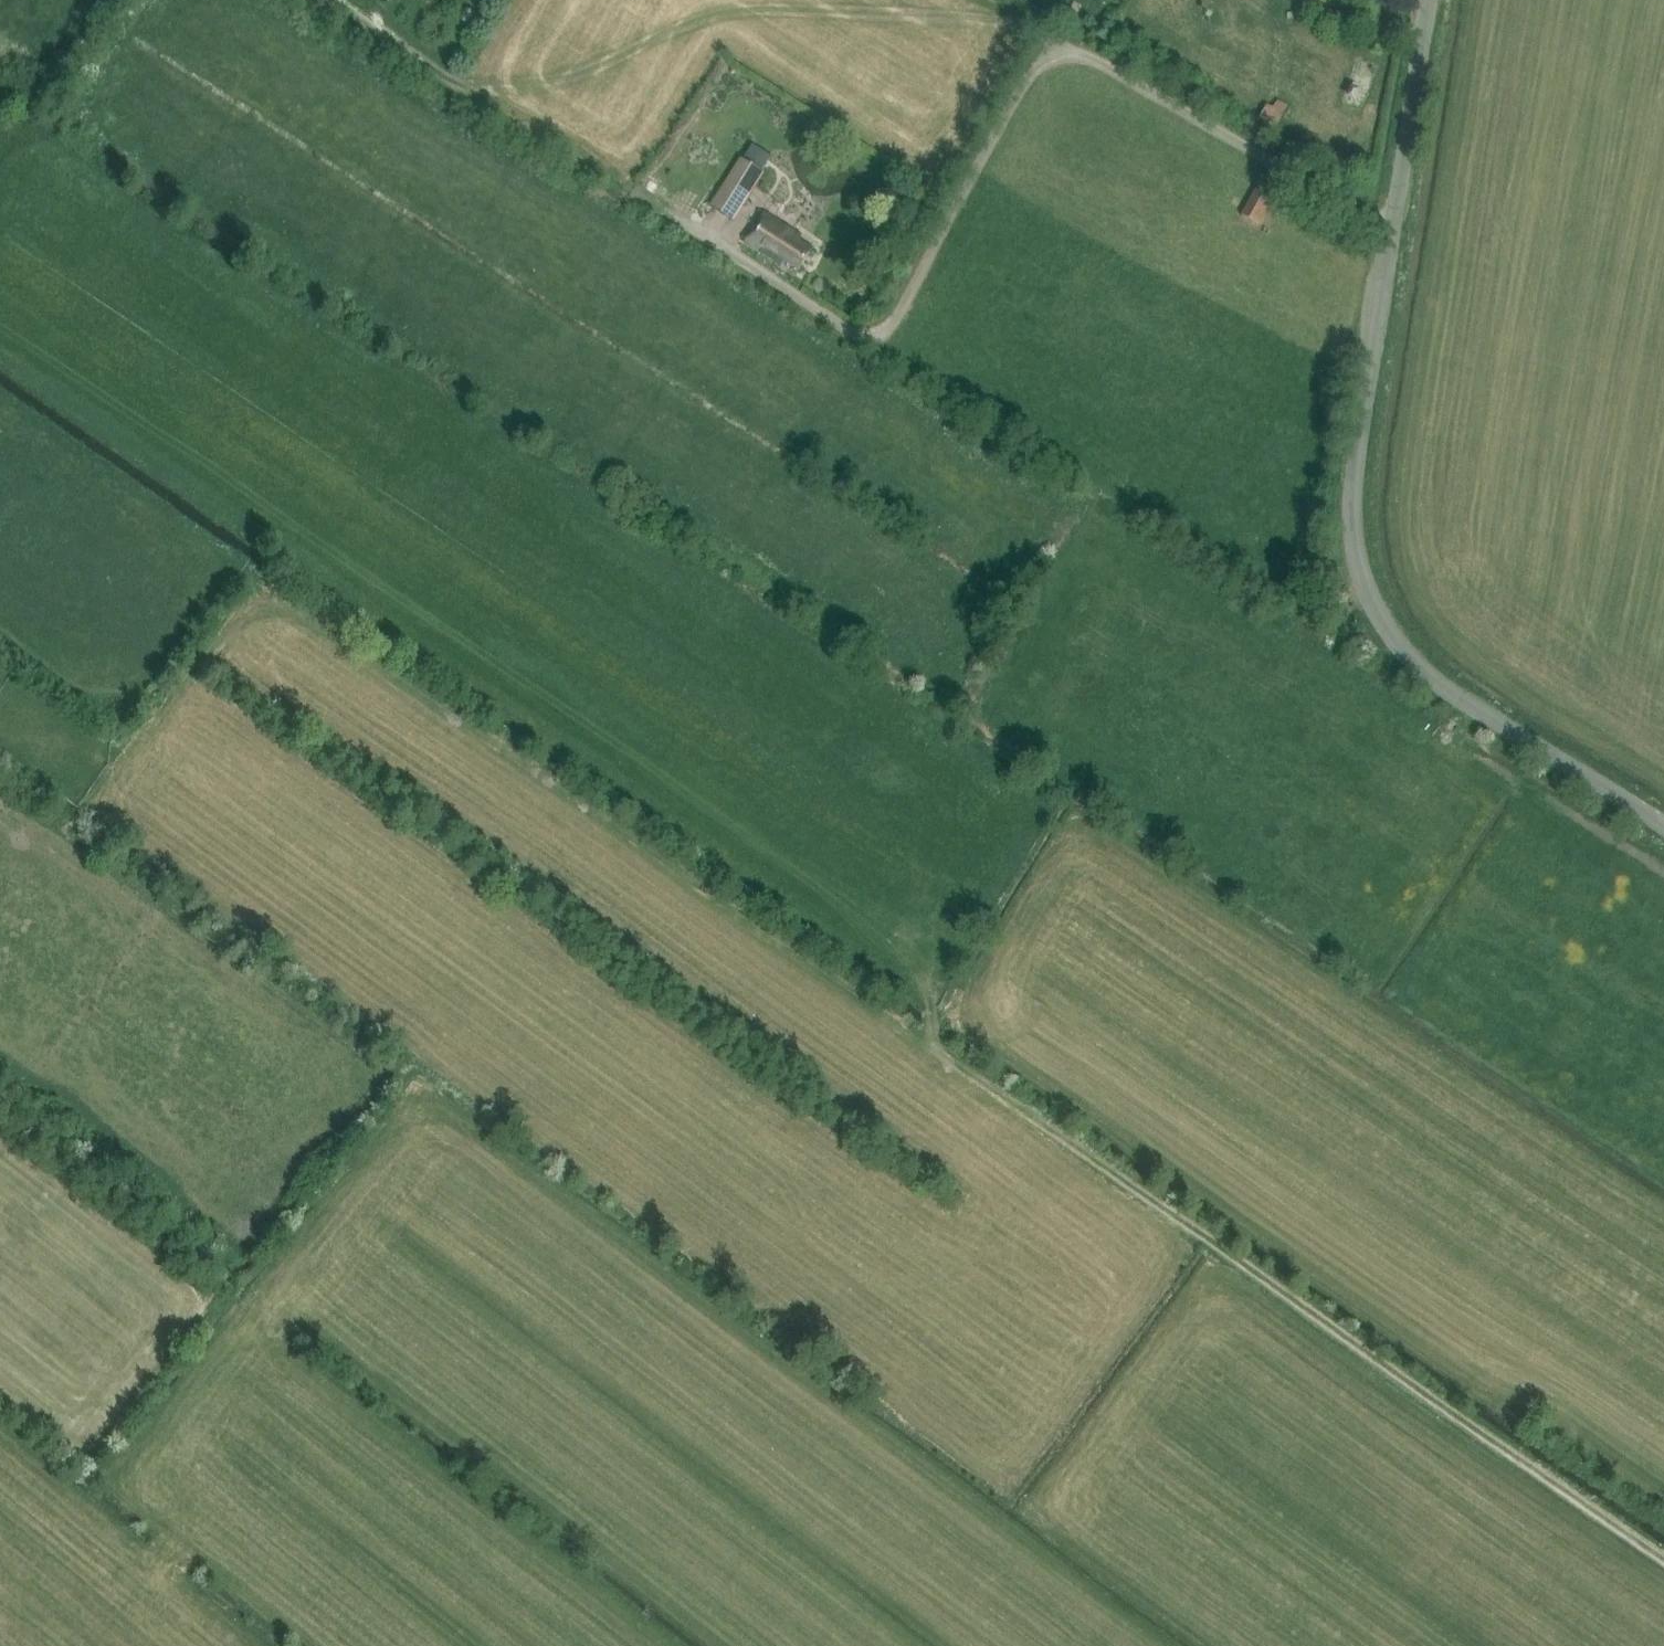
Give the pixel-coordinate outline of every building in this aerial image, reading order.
[(1268,103),(1259,120),(1276,129),(1285,113),(1284,112),(1288,105),(1277,99),(1274,106),(1268,103)] [(765,172),(741,157),(711,205),(735,220),(765,172)] [(1259,225),(1273,198),(1255,189),(1241,215),(1259,225)] [(799,270),(812,250),(797,240),(800,236),(766,213),(747,242),(776,261),(779,257),(799,270)]
